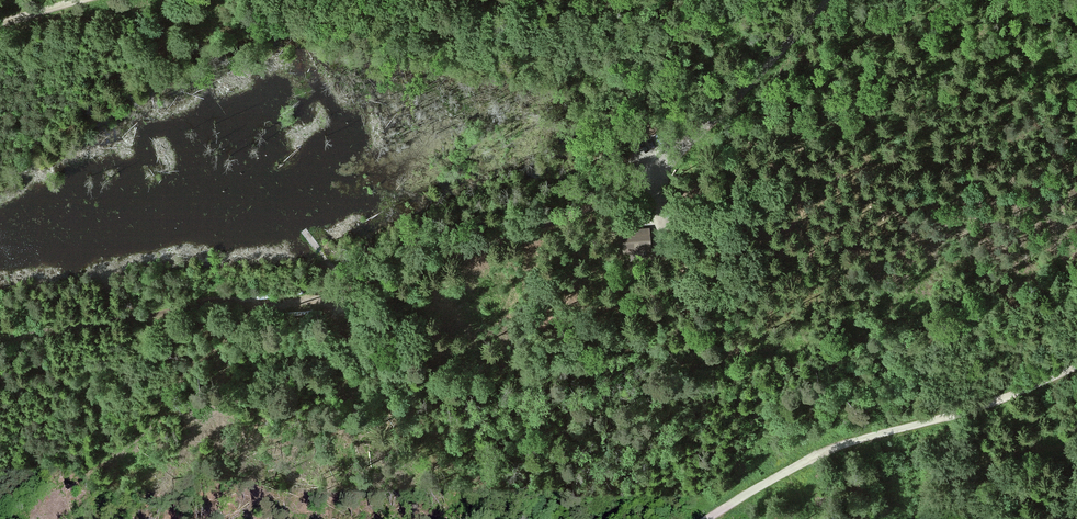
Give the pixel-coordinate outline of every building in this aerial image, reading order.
[(651,226),(621,228),(623,254),(653,251),(651,226)] [(315,308),(292,311),(293,317),(316,314),(315,308)]
